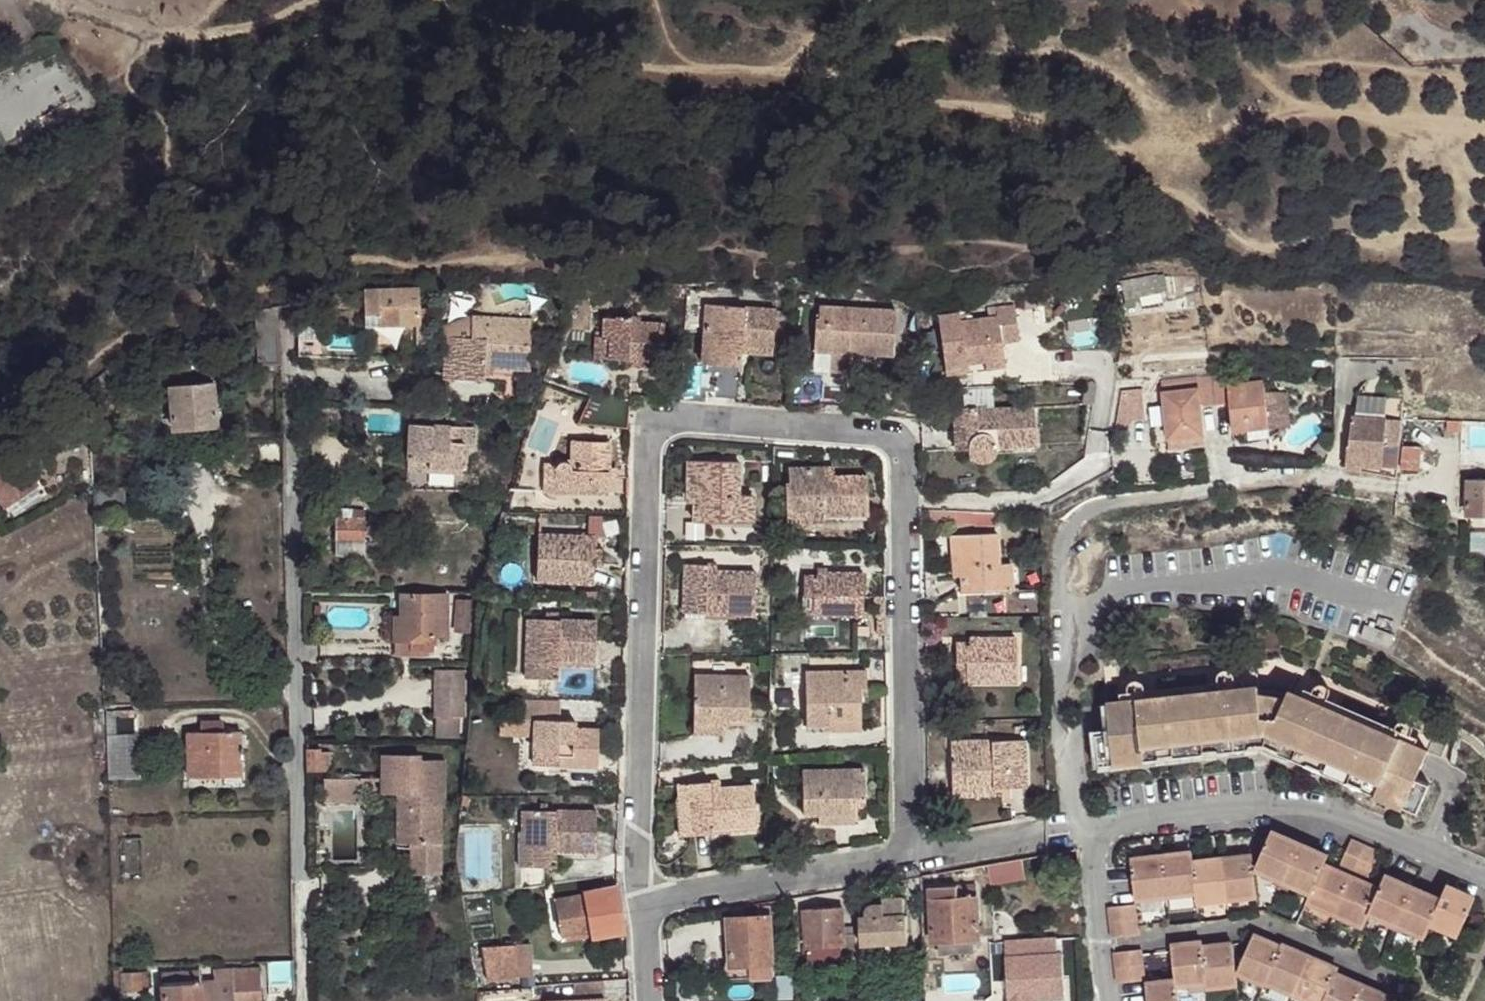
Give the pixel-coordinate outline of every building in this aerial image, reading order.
[(1157,275),(1121,281),(1124,300),(1161,293),(1157,275)] [(419,309),(419,288),(364,289),(365,326),(418,324),(418,340),(433,339),(433,309),(419,309)] [(1038,308),(1037,300),(1024,302),(1025,309),(1038,308)] [(775,310),(706,305),(704,328),(714,329),(711,364),(707,364),(704,396),(737,399),(741,346),(773,348),(775,310)] [(894,356),(896,311),(819,306),(818,320),(815,320),(812,371),(823,372),(821,404),(846,406),(849,353),(894,356)] [(959,313),(938,316),(946,375),(967,372),(965,364),(985,362),(984,355),(1003,353),(1001,342),(1019,340),(1014,306),(996,308),(997,317),(990,318),(960,322),(959,313)] [(255,311),(258,366),(282,364),(278,307),(255,311)] [(997,317),(996,308),(988,309),(990,318),(997,317)] [(444,378),(454,379),(456,337),(471,338),(472,317),(468,316),(442,325),(446,337),(444,378)] [(662,361),(663,324),(639,323),(630,322),(631,317),(616,316),(616,318),(604,317),(603,331),(595,331),(594,358),(662,361)] [(485,367),(529,370),(532,320),(472,317),(471,338),(456,337),(454,379),(484,380),(485,367)] [(298,319),(299,358),(322,359),(321,318),(298,319)] [(714,329),(704,328),(702,363),(711,364),(714,329)] [(773,348),(741,346),(741,352),(772,354),(773,348)] [(1003,353),(984,355),(985,362),(986,370),(1005,367),(1003,353)] [(1262,370),(1212,376),(1215,405),(1230,404),(1233,434),(1268,430),(1265,395),(1262,370)] [(1201,407),(1215,405),(1212,376),(1161,382),(1169,450),(1206,446),(1201,407)] [(173,430),(216,426),(213,384),(206,384),(206,378),(194,379),(194,385),(170,387),(173,430)] [(1082,404),(1093,404),(1096,383),(1085,383),(1082,404)] [(1140,390),(1121,392),(1124,420),(1143,419),(1140,390)] [(1265,395),(1268,430),(1290,427),(1286,393),(1265,395)] [(100,407),(89,408),(90,422),(100,422),(100,407)] [(994,447),(1035,445),(1034,408),(977,410),(976,407),(953,409),(955,450),(970,449),(970,455),(973,458),(976,461),(981,462),(987,461),(989,460),(993,457),(994,454),(994,447)] [(414,424),(433,426),(434,410),(412,409),(414,424)] [(1402,421),(1352,418),(1350,446),(1347,446),(1346,470),(1361,471),(1361,467),(1398,469),(1402,421)] [(473,450),(475,428),(433,426),(414,424),(410,424),(408,459),(429,460),(429,468),(462,470),(463,449),(473,450)] [(60,425),(53,430),(57,436),(64,432),(60,425)] [(543,464),(543,491),(608,493),(608,480),(609,468),(610,443),(572,441),(571,462),(561,462),(557,464),(543,464)] [(1313,449),(1322,458),(1329,451),(1320,442),(1313,449)] [(1422,448),(1404,446),(1402,469),(1420,471),(1422,448)] [(37,485),(15,453),(0,463),(0,501),(4,507),(37,485)] [(429,460),(408,459),(407,471),(429,472),(429,468),(429,460)] [(695,503),(694,521),(742,522),(742,496),(737,495),(738,462),(688,461),(687,491),(695,491),(695,503)] [(823,467),(788,468),(789,484),(786,484),(786,511),(824,510),(824,516),(868,515),(867,475),(833,476),(823,476),(823,467)] [(823,467),(823,476),(833,476),(833,467),(823,467)] [(1467,480),(1466,515),(1484,515),(1484,480),(1467,480)] [(124,488),(93,489),(94,512),(126,510),(124,488)] [(752,496),(742,496),(742,522),(752,522),(752,496)] [(924,509),(924,519),(974,525),(974,527),(996,526),(996,512),(966,512),(924,509)] [(824,522),(824,510),(786,511),(786,522),(824,522)] [(588,517),(588,536),(595,537),(605,537),(606,518),(588,517)] [(335,525),(335,557),(365,557),(365,520),(330,520),(330,524),(335,525)] [(588,536),(539,534),(537,568),(556,569),(555,582),(593,584),(594,565),(595,549),(595,537),(588,536)] [(1006,564),(999,565),(997,534),(952,537),(954,565),(961,565),(962,578),(963,593),(1008,591),(1006,564)] [(754,615),(755,573),(707,572),(707,565),(684,565),(683,606),(704,607),(703,614),(754,615)] [(961,565),(954,565),(954,579),(962,578),(961,565)] [(556,569),(537,568),(536,581),(555,582),(556,569)] [(803,615),(863,616),(863,574),(826,573),(826,576),(817,576),(803,576),(803,615)] [(448,595),(401,595),(401,616),(395,616),(395,641),(411,641),(411,651),(429,651),(434,651),(434,634),(447,634),(448,595)] [(875,617),(885,617),(884,597),(875,597),(875,617)] [(455,631),(469,632),(472,601),(458,600),(455,631)] [(526,619),(524,677),(558,678),(558,659),(595,660),(596,621),(526,619)] [(966,682),(1016,682),(1015,638),(978,638),(978,643),(970,643),(956,643),(956,662),(966,662),(966,682)] [(411,641),(395,641),(395,655),(429,655),(429,651),(411,651),(411,641)] [(1451,735),(1279,659),(1105,678),(1111,734),(1097,736),(1100,766),(1265,747),(1417,813),(1429,786),(1416,780),(1428,752),(1441,758),(1451,735)] [(966,662),(956,662),(956,682),(966,682),(966,662)] [(464,718),(465,671),(436,671),(436,718),(439,718),(460,718),(464,718)] [(866,671),(805,672),(805,726),(828,725),(828,731),(861,731),(861,696),(860,687),(867,687),(866,671)] [(749,676),(694,676),(693,715),(722,715),(722,719),(729,719),(749,720),(749,676)] [(535,720),(558,721),(559,700),(519,699),(518,719),(501,718),(500,735),(528,736),(529,719),(535,720)] [(139,779),(137,734),(117,735),(116,716),(135,716),(135,710),(106,711),(109,780),(139,779)] [(722,734),(722,726),(729,726),(729,719),(722,719),(722,715),(693,715),(693,733),(722,734)] [(460,738),(460,718),(439,718),(439,738),(460,738)] [(597,767),(599,730),(575,729),(575,721),(558,721),(535,720),(533,765),(597,767)] [(201,733),(222,733),(222,723),(201,724),(201,733)] [(201,733),(187,734),(187,777),(241,776),(240,733),(222,733),(201,733)] [(1027,787),(1025,741),(951,743),(952,782),(993,781),(993,788),(994,788),(1027,787)] [(307,750),(307,770),(330,769),(330,752),(320,753),(320,749),(307,750)] [(420,761),(420,755),(382,755),(382,794),(412,794),(412,844),(441,844),(440,808),(444,808),(444,761),(420,761)] [(864,770),(803,770),(803,815),(818,815),(854,814),(854,801),(865,801),(864,770)] [(364,779),(324,779),(324,801),(364,801),(364,779)] [(710,782),(711,790),(720,789),(720,781),(710,782)] [(993,781),(952,782),(952,797),(994,796),(994,788),(993,788),(993,781)] [(756,826),(753,786),(720,789),(711,790),(710,782),(679,784),(680,797),(687,797),(690,835),(714,833),(714,829),(756,826)] [(412,844),(412,794),(398,794),(398,844),(412,844)] [(680,836),(690,835),(687,797),(680,797),(677,798),(680,836)] [(597,811),(522,811),(522,832),(533,832),(532,866),(556,867),(556,851),(596,852),(597,811)] [(854,823),(854,814),(818,815),(818,824),(854,823)] [(532,866),(533,832),(522,832),(518,832),(517,866),(532,866)] [(1283,881),(1299,845),(1271,832),(1255,869),(1283,881)] [(1369,878),(1379,852),(1352,840),(1340,865),(1369,878)] [(441,844),(412,844),(412,875),(441,875),(441,844)] [(1324,865),(1328,857),(1299,845),(1283,881),(1311,893),(1324,865)] [(1191,854),(1161,857),(1166,896),(1196,892),(1193,864),(1191,854)] [(1161,857),(1131,861),(1135,900),(1166,896),(1161,857)] [(1253,857),(1223,860),(1227,900),(1257,896),(1253,857)] [(1022,860),(987,866),(990,885),(1025,879),(1022,860)] [(1227,900),(1223,860),(1193,864),(1196,892),(1197,903),(1227,900)] [(1335,914),(1344,895),(1352,878),(1324,865),(1311,893),(1308,902),(1335,914)] [(1398,925),(1413,889),(1386,877),(1380,890),(1369,913),(1398,925)] [(1352,878),(1335,914),(1363,926),(1369,913),(1380,890),(1352,878)] [(626,933),(617,886),(583,892),(584,896),(555,901),(560,929),(589,924),(590,933),(591,939),(626,933)] [(929,889),(932,942),(939,941),(972,939),(979,939),(976,886),(929,889)] [(1441,900),(1431,924),(1459,935),(1474,899),(1446,888),(1441,900)] [(1413,889),(1398,925),(1426,937),(1431,924),(1441,900),(1413,889)] [(887,944),(908,942),(907,916),(905,916),(904,899),(883,900),(883,905),(873,906),(869,908),(867,910),(868,918),(860,918),(861,945),(887,944)] [(1136,904),(1108,908),(1112,939),(1140,935),(1136,904)] [(757,917),(728,918),(730,968),(725,968),(726,980),(774,978),(773,965),(774,965),(772,916),(770,916),(770,907),(757,907),(757,917)] [(844,936),(842,908),(804,911),(806,948),(807,947),(809,966),(842,964),(841,946),(845,946),(844,936)] [(590,933),(589,924),(560,929),(562,938),(590,933)] [(859,984),(856,935),(844,936),(845,946),(841,946),(842,964),(844,985),(859,984)] [(1265,984),(1266,982),(1281,948),(1253,936),(1237,973),(1265,984)] [(940,954),(973,951),(972,939),(939,941),(940,954)] [(1061,939),(1005,942),(1008,1000),(1033,1000),(1033,999),(1065,997),(1061,939)] [(909,957),(908,942),(887,944),(888,958),(909,957)] [(1176,986),(1206,982),(1202,948),(1202,943),(1172,947),(1176,986)] [(516,978),(515,945),(481,947),(487,980),(516,978)] [(531,945),(515,945),(516,978),(532,978),(531,945)] [(1237,984),(1233,945),(1202,948),(1206,982),(1207,988),(1237,984)] [(1294,995),(1310,958),(1281,946),(1281,948),(1266,982),(1294,995)] [(1142,950),(1113,953),(1117,984),(1145,981),(1142,950)] [(1294,995),(1308,1000),(1324,1000),(1336,975),(1338,970),(1310,958),(1294,995)] [(147,990),(147,972),(122,973),(121,967),(113,967),(114,991),(147,990)] [(260,969),(214,971),(215,981),(200,982),(201,1000),(261,1000),(260,969)] [(200,982),(199,970),(161,973),(163,1000),(201,1000),(200,982)] [(1363,987),(1336,975),(1324,1000),(1357,1000),(1363,987)] [(574,1000),(604,999),(603,981),(573,984),(574,1000)] [(1176,982),(1146,985),(1147,1000),(1178,1000),(1176,982)] [(1391,999),(1363,987),(1357,1000),(1390,1000),(1391,999)]
